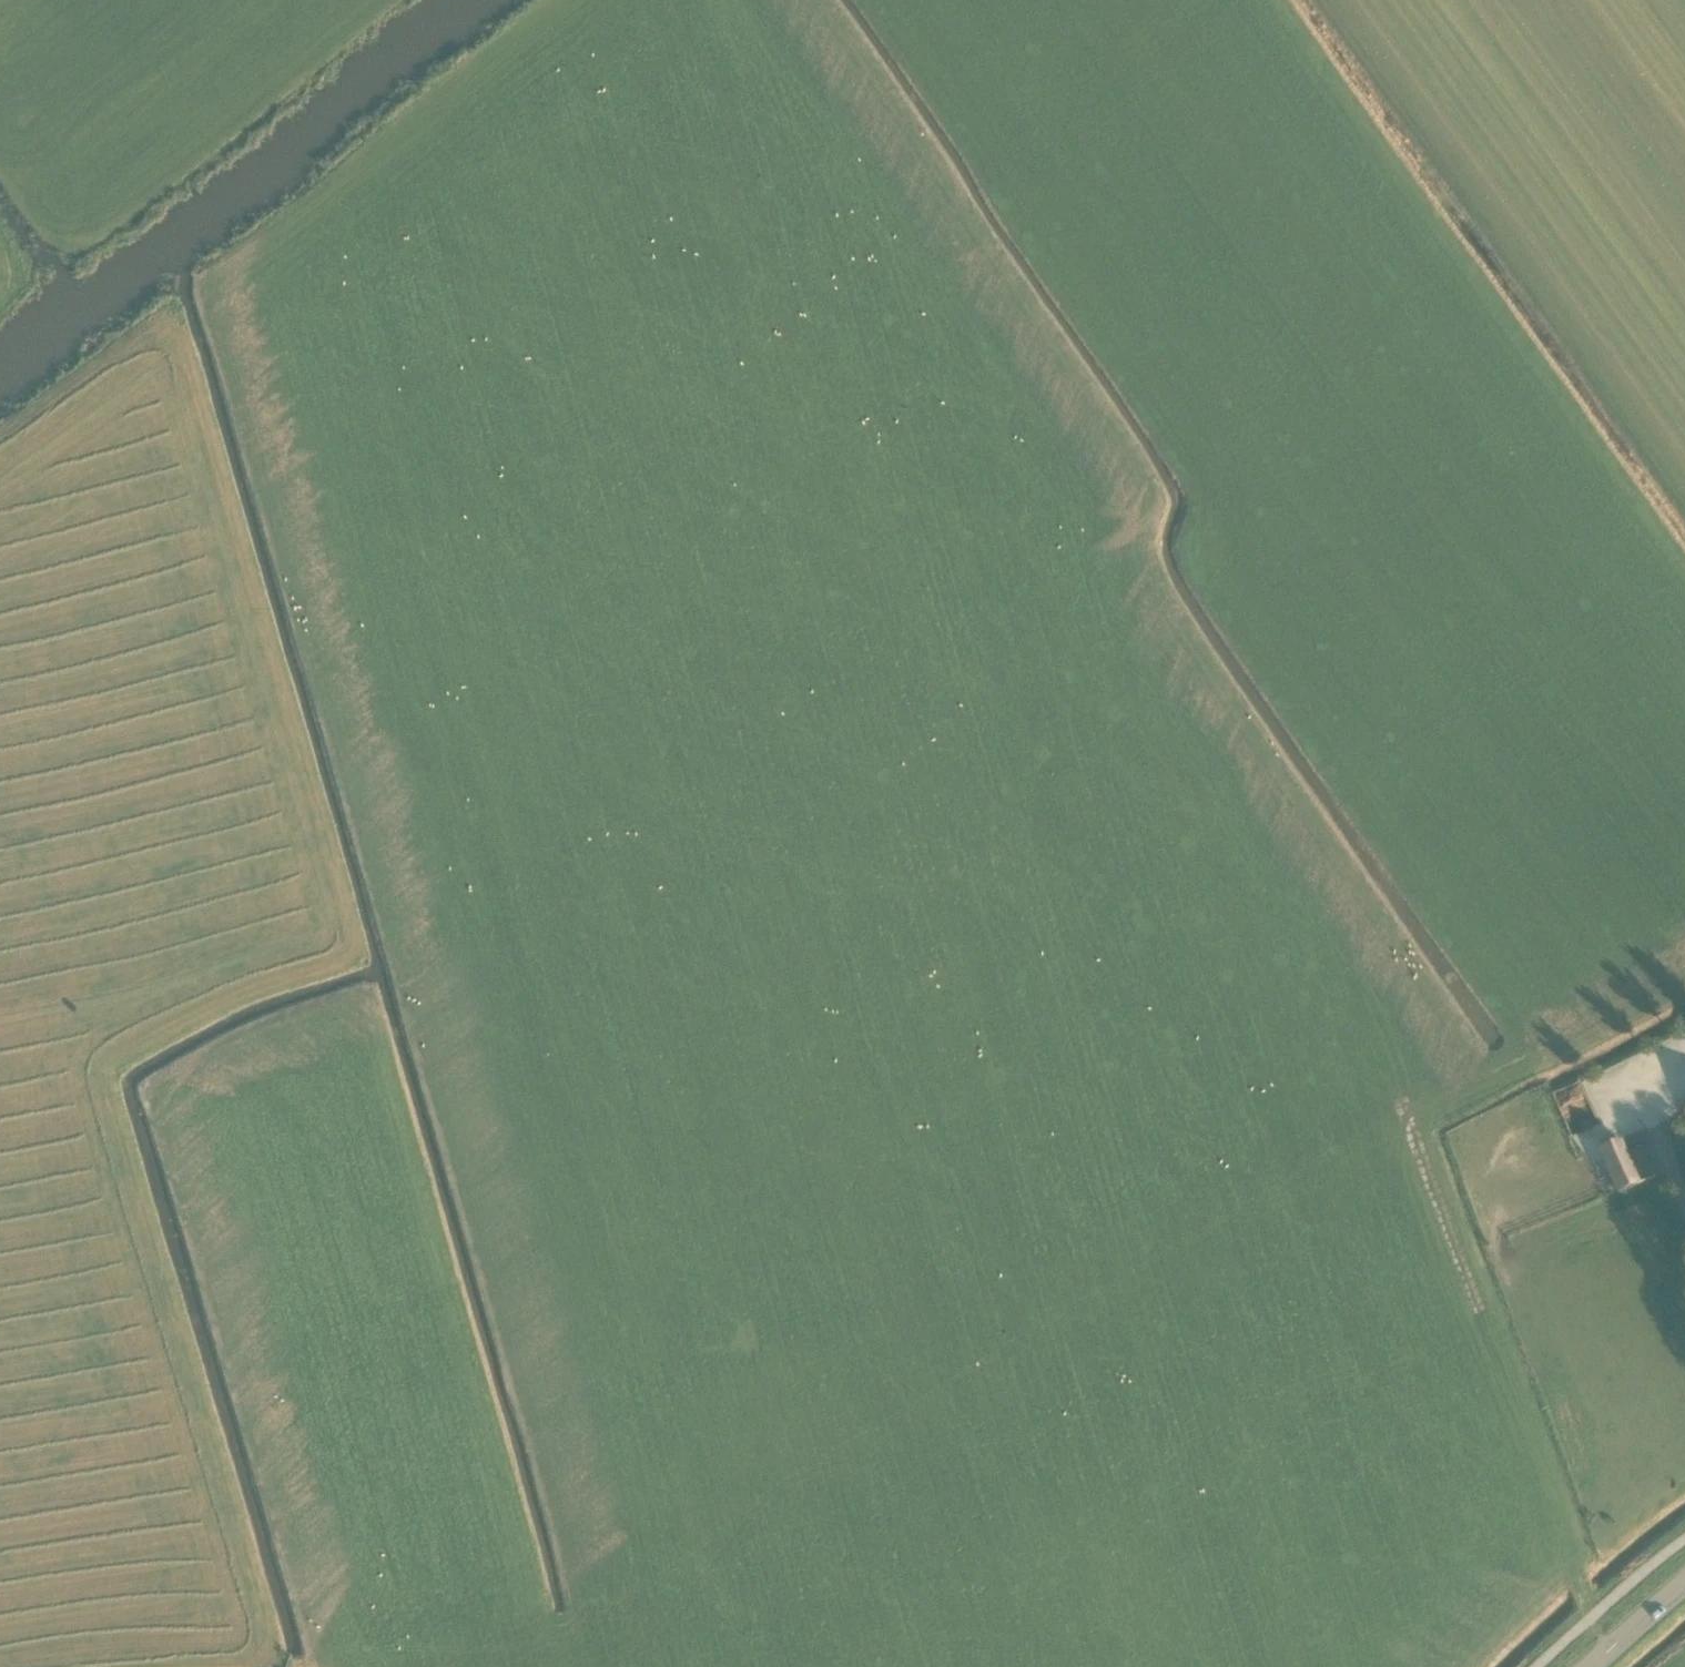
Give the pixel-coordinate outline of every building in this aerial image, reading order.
[(1641,1183),(1622,1138),(1598,1148),(1616,1193),(1641,1183)]
